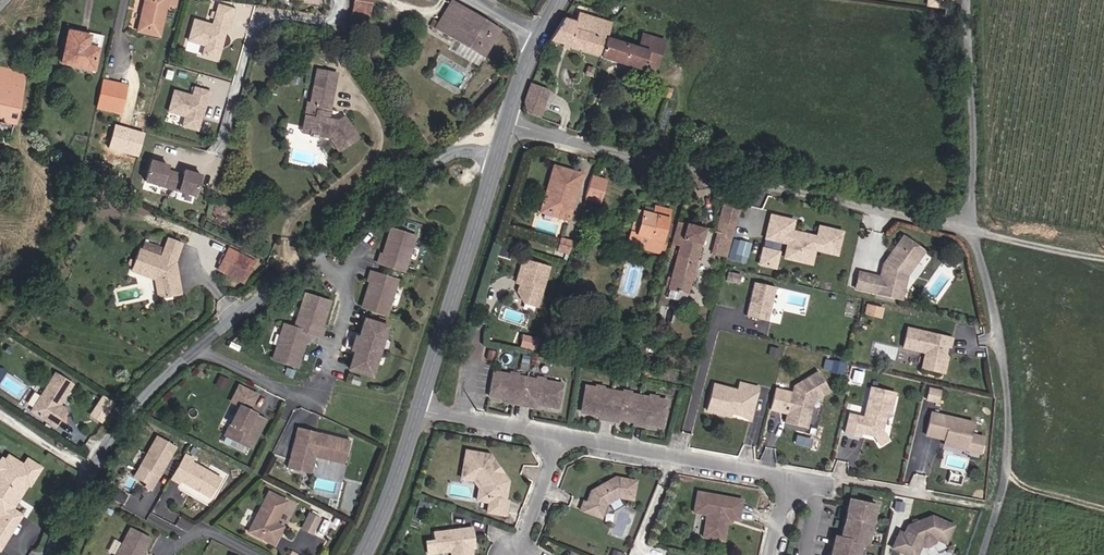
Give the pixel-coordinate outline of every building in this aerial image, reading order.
[(167,0),(145,0),(137,31),(159,36),(167,2),(167,0)] [(372,0),(353,0),(351,14),(370,16),(372,0)] [(483,57),(500,29),(452,0),(439,23),(435,29),(483,57)] [(606,38),(611,23),(578,13),(575,22),(563,18),(549,40),(601,56),(606,38)] [(228,30),(231,22),(215,17),(212,25),(194,20),(188,41),(204,46),(202,56),(217,60),(221,48),(219,47),(220,42),(222,42),(226,30),(228,30)] [(435,29),(439,23),(434,20),(430,26),(435,29)] [(93,70),(100,38),(68,31),(61,63),(93,70)] [(660,55),(664,42),(642,35),(638,48),(648,51),(660,55)] [(643,69),(648,51),(638,48),(606,38),(601,56),(643,69)] [(655,72),(660,55),(648,51),(643,69),(655,72)] [(15,71),(0,68),(0,85),(11,88),(15,71)] [(334,90),(337,74),(316,70),(313,86),(334,90)] [(24,73),(15,71),(11,88),(0,85),(0,127),(3,127),(3,125),(12,127),(15,113),(12,112),(14,104),(17,104),(24,73)] [(120,113),(126,86),(102,81),(96,107),(120,113)] [(539,117),(548,90),(531,84),(524,102),(526,112),(539,117)] [(668,97),(670,89),(657,85),(654,93),(668,97)] [(328,118),(334,90),(313,86),(310,103),(312,103),(316,109),(315,117),(305,115),(302,127),(307,134),(329,138),(338,151),(359,138),(345,118),(341,117),(337,120),(328,118)] [(208,101),(210,92),(194,87),(192,96),(174,90),(167,111),(184,116),(181,126),(197,130),(201,118),(198,117),(200,112),(202,113),(206,100),(208,101)] [(315,117),(316,109),(312,103),(310,103),(307,102),(305,115),(315,117)] [(169,189),(174,172),(165,170),(167,165),(150,160),(144,181),(169,189)] [(583,176),(552,166),(544,194),(546,195),(541,210),(563,216),(567,206),(574,207),(583,176)] [(195,196),(200,175),(183,170),(182,175),(174,172),(169,189),(195,196)] [(591,177),(586,198),(600,202),(605,181),(591,177)] [(713,252),(727,256),(743,195),(720,190),(718,198),(725,200),(720,221),(719,221),(716,232),(718,232),(713,252)] [(567,206),(563,216),(570,218),(574,207),(567,206)] [(636,211),(627,245),(658,253),(660,247),(664,248),(665,243),(661,242),(670,211),(655,207),(654,210),(653,215),(643,213),(636,211)] [(793,220),(771,215),(766,238),(788,243),(786,250),(813,256),(815,249),(837,254),(842,231),(819,226),(817,236),(791,231),(793,220)] [(667,297),(685,302),(705,229),(685,224),(685,225),(676,222),(671,241),(680,244),(671,276),(667,275),(664,286),(668,287),(667,288),(669,289),(667,297)] [(404,271),(415,237),(391,229),(382,255),(380,254),(377,262),(404,271)] [(859,273),(855,289),(902,299),(907,276),(923,252),(902,237),(883,265),(880,278),(859,273)] [(175,263),(182,243),(168,238),(160,257),(139,249),(134,261),(132,266),(132,267),(160,278),(164,298),(181,295),(175,263)] [(559,250),(569,253),(571,242),(561,239),(559,250)] [(747,258),(751,243),(739,240),(735,254),(747,258)] [(243,283),(255,262),(229,248),(217,269),(243,283)] [(775,268),(779,252),(763,249),(760,264),(775,268)] [(811,265),(813,256),(786,250),(784,259),(811,265)] [(550,267),(524,259),(518,278),(522,279),(521,284),(518,292),(524,302),(538,307),(550,267)] [(160,278),(132,267),(131,271),(155,280),(158,299),(164,298),(160,278)] [(386,315),(397,280),(370,272),(367,280),(370,281),(362,307),(386,315)] [(740,276),(727,273),(725,281),(739,284),(740,276)] [(753,282),(746,317),(768,321),(775,287),(753,282)] [(321,329),(329,302),(305,294),(294,328),(310,333),(321,337),(323,329),(321,329)] [(882,308),(867,304),(865,315),(879,318),(882,308)] [(379,351),(387,326),(364,319),(359,338),(357,344),(379,351)] [(308,341),(310,333),(294,328),(283,325),(272,359),(297,367),(305,340),(308,341)] [(907,328),(903,348),(925,353),(922,368),(942,373),(945,357),(943,351),(944,343),(948,344),(951,344),(952,338),(907,328)] [(538,338),(522,335),(519,347),(536,351),(538,338)] [(371,376),(379,351),(357,344),(355,351),(349,369),(371,376)] [(778,358),(780,349),(770,347),(768,356),(778,358)] [(486,360),(492,361),(495,351),(488,350),(486,360)] [(602,363),(604,354),(593,351),(591,360),(602,363)] [(831,360),(828,372),(843,376),(845,363),(831,360)] [(561,384),(493,372),(489,395),(511,399),(514,400),(513,403),(531,406),(532,403),(535,404),(557,408),(561,384)] [(829,391),(817,372),(794,387),(785,423),(799,426),(800,421),(803,419),(808,420),(812,406),(808,405),(809,400),(813,400),(829,391)] [(63,400),(72,384),(55,373),(30,412),(55,427),(66,410),(59,405),(57,404),(60,398),(63,400)] [(224,388),(229,379),(220,374),(215,384),(224,388)] [(750,413),(754,396),(757,397),(759,388),(740,383),(738,391),(714,385),(707,412),(726,417),(727,413),(740,416),(750,413)] [(252,403),(256,395),(238,386),(234,395),(252,403)] [(667,401),(586,387),(582,412),(601,415),(600,419),(616,421),(617,418),(634,421),(634,424),(643,426),(644,423),(663,426),(667,401)] [(889,414),(894,394),(870,388),(863,418),(848,415),(844,434),(859,438),(860,434),(861,431),(864,432),(866,435),(873,437),(881,432),(886,413),(889,414)] [(940,390),(929,388),(926,399),(937,401),(940,390)] [(252,403),(234,395),(231,402),(239,406),(248,410),(252,403)] [(105,416),(113,403),(102,396),(94,409),(105,416)] [(740,416),(727,413),(726,417),(750,423),(757,397),(754,396),(750,413),(740,416)] [(250,448),(264,420),(254,415),(249,412),(249,411),(248,410),(239,406),(225,435),(250,448)] [(105,416),(94,409),(91,415),(101,421),(105,416)] [(971,423),(930,413),(924,436),(933,438),(934,433),(945,436),(944,440),(942,445),(954,448),(956,443),(966,445),(965,451),(979,454),(982,438),(968,434),(971,423)] [(806,428),(808,420),(803,419),(800,421),(799,426),(806,428)] [(344,464),(350,441),(297,427),(287,468),(310,474),(314,457),(344,464)] [(887,441),(881,432),(873,437),(879,446),(887,441)] [(250,448),(225,435),(221,442),(247,455),(250,448)] [(176,447),(156,436),(139,466),(151,473),(145,484),(143,486),(151,490),(176,447)] [(489,454),(466,450),(462,472),(476,475),(484,486),(482,497),(504,501),(508,481),(502,473),(498,472),(492,465),(493,460),(489,454)] [(0,458),(0,516),(2,517),(0,519),(0,530),(9,536),(22,516),(12,509),(16,503),(13,501),(16,495),(20,497),(28,484),(30,485),(41,468),(27,460),(22,468),(17,464),(19,461),(8,453),(4,460),(1,457),(0,458)] [(211,498),(221,479),(192,462),(193,459),(184,454),(170,478),(180,484),(181,481),(211,498)] [(145,484),(151,473),(139,466),(133,477),(145,484)] [(505,515),(507,501),(504,501),(482,497),(484,486),(476,475),(462,472),(461,478),(472,480),(478,489),(476,499),(482,500),(480,510),(505,515)] [(586,502),(583,501),(580,510),(601,518),(606,504),(618,497),(631,500),(635,481),(614,476),(596,487),(597,489),(593,492),(590,490),(586,502)] [(122,503),(126,496),(114,490),(110,497),(122,503)] [(276,523),(287,501),(268,492),(248,532),(274,545),(283,526),(276,523)] [(742,501),(698,493),(694,513),(707,516),(703,538),(724,542),(727,525),(725,522),(725,519),(733,520),(739,521),(742,501)] [(848,500),(840,539),(834,537),(830,554),(858,554),(859,552),(861,543),(866,544),(868,535),(870,528),(874,506),(873,505),(866,504),(848,500)] [(249,524),(255,513),(249,509),(243,521),(249,524)] [(313,534),(320,518),(311,513),(303,529),(313,534)] [(891,548),(907,554),(916,554),(921,545),(925,546),(934,543),(935,539),(945,543),(953,525),(932,516),(907,525),(904,534),(899,532),(891,548)] [(472,527),(434,532),(436,542),(427,543),(429,554),(450,551),(450,554),(473,554),(472,553),(471,551),(470,548),(472,548),(475,548),(472,527)] [(150,538),(130,528),(116,554),(141,554),(142,554),(150,538)] [(0,530),(0,550),(9,536),(0,530)]
